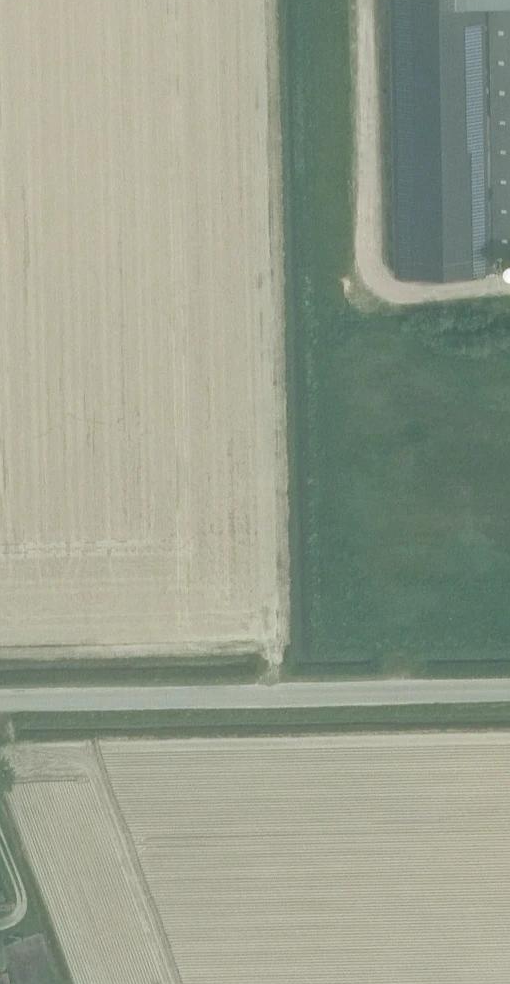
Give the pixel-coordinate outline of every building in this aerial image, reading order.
[(396,272),(495,271),(495,253),(509,253),(509,0),(391,0),(396,272)]
